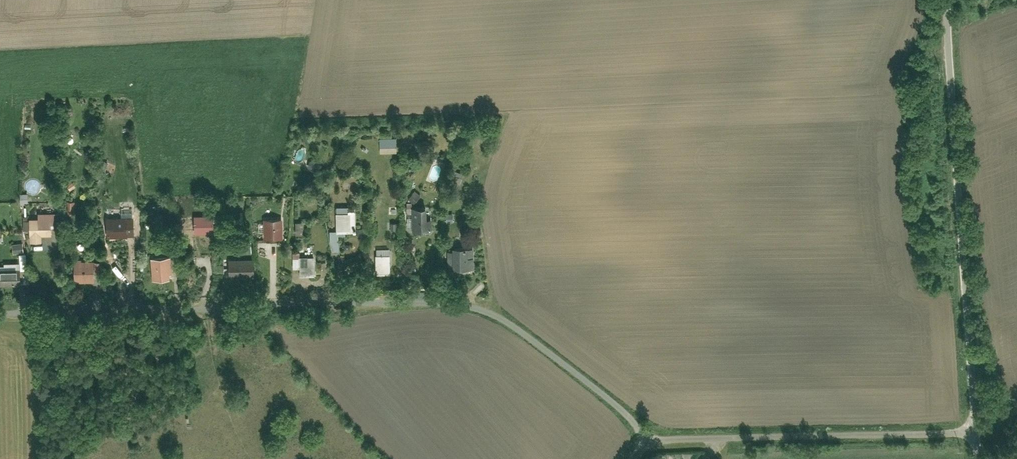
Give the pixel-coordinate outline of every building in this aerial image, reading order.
[(21,201),(21,213),(29,213),(28,200),(21,201)] [(162,203),(162,211),(174,210),(173,203),(162,203)] [(63,204),(63,218),(75,218),(75,204),(63,204)] [(411,209),(412,232),(429,231),(428,208),(411,209)] [(338,209),(339,235),(358,234),(357,209),(338,209)] [(30,223),(31,244),(52,243),(52,233),(57,232),(56,214),(40,215),(41,222),(30,223)] [(107,219),(109,238),(131,235),(130,217),(107,219)] [(196,220),(197,237),(216,235),(215,218),(196,220)] [(282,239),(282,220),(265,221),(266,239),(282,239)] [(294,223),(296,236),(307,235),(306,222),(294,223)] [(330,235),(331,257),(340,257),(340,235),(330,235)] [(456,251),(457,273),(475,272),(474,250),(456,251)] [(376,251),(376,274),(392,274),(392,251),(376,251)] [(302,257),(301,280),(315,280),(315,257),(302,257)] [(75,260),(76,281),(96,281),(95,260),(75,260)] [(156,260),(156,282),(173,282),(173,260),(156,260)] [(230,263),(231,283),(255,282),(255,262),(230,263)] [(0,286),(25,285),(24,267),(0,268),(0,279),(0,286)]
